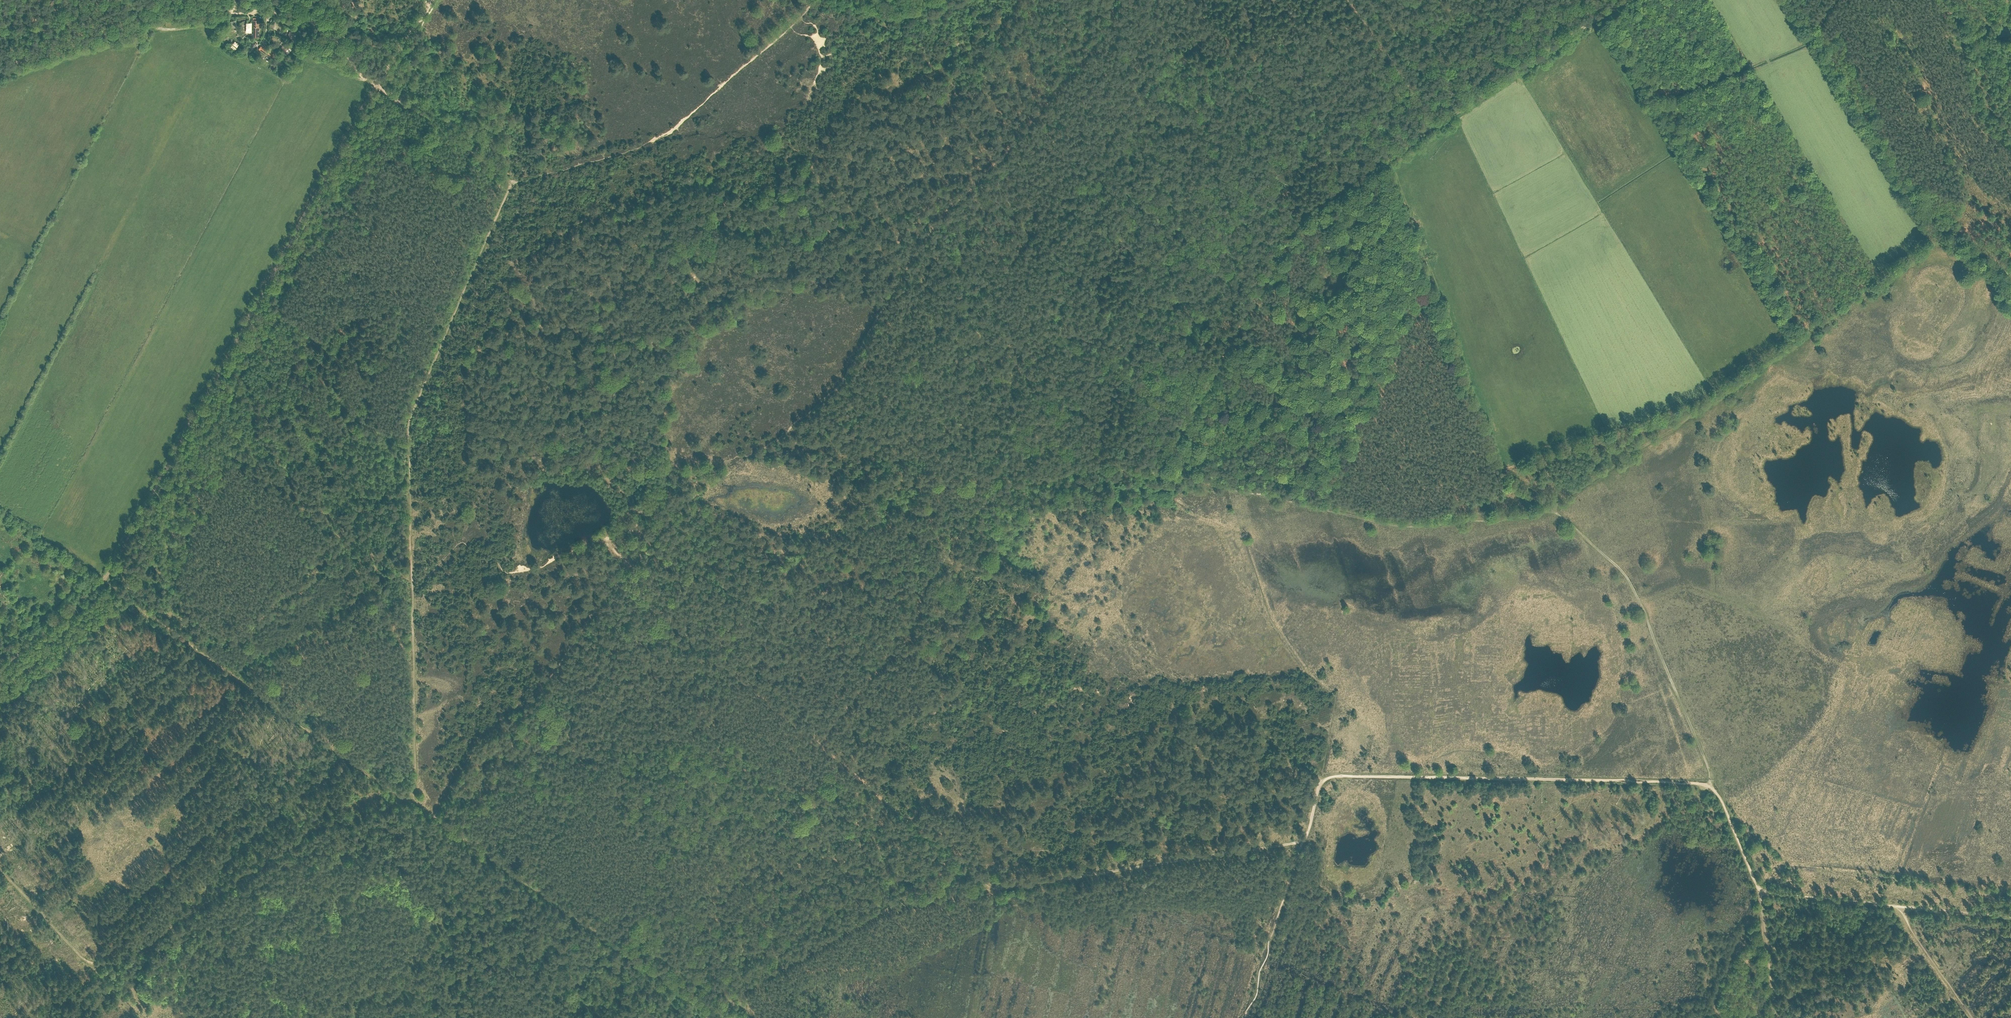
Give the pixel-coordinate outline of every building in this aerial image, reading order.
[(259,37),(259,20),(257,20),(253,20),(252,20),(251,37),(259,37)] [(251,52),(257,43),(253,41),(248,50),(251,52)] [(258,50),(272,59),(274,55),(261,46),(258,50)]
